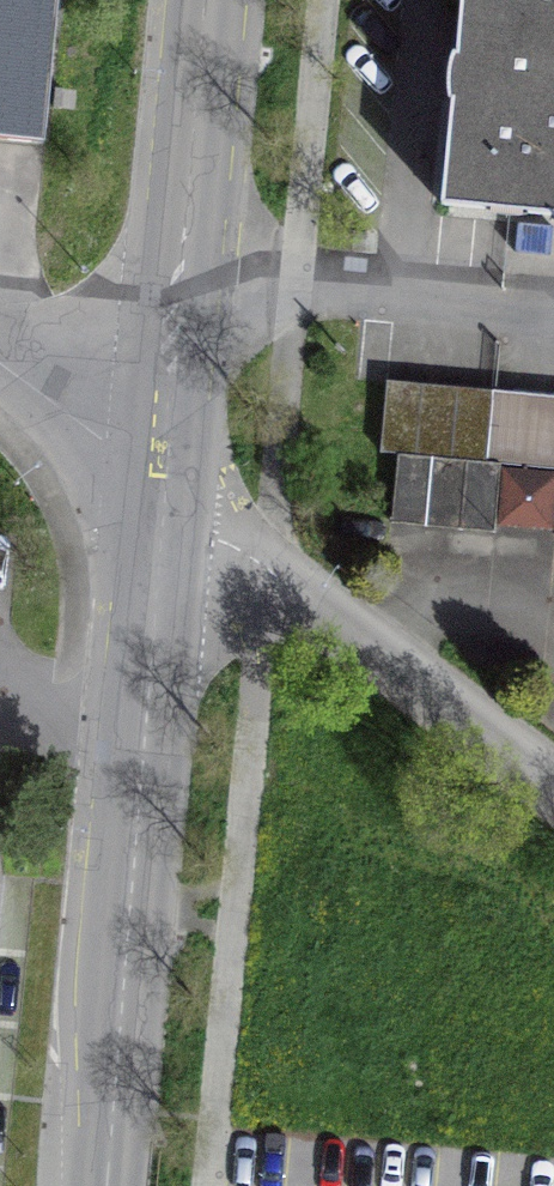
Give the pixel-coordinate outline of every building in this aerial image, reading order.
[(43,143),(57,0),(0,0),(0,138),(43,143)] [(441,204),(553,214),(553,0),(460,0),(441,204)] [(397,453),(500,463),(553,468),(553,397),(386,381),(380,451),(397,453)] [(493,533),(500,463),(397,453),(390,523),(493,533)]
